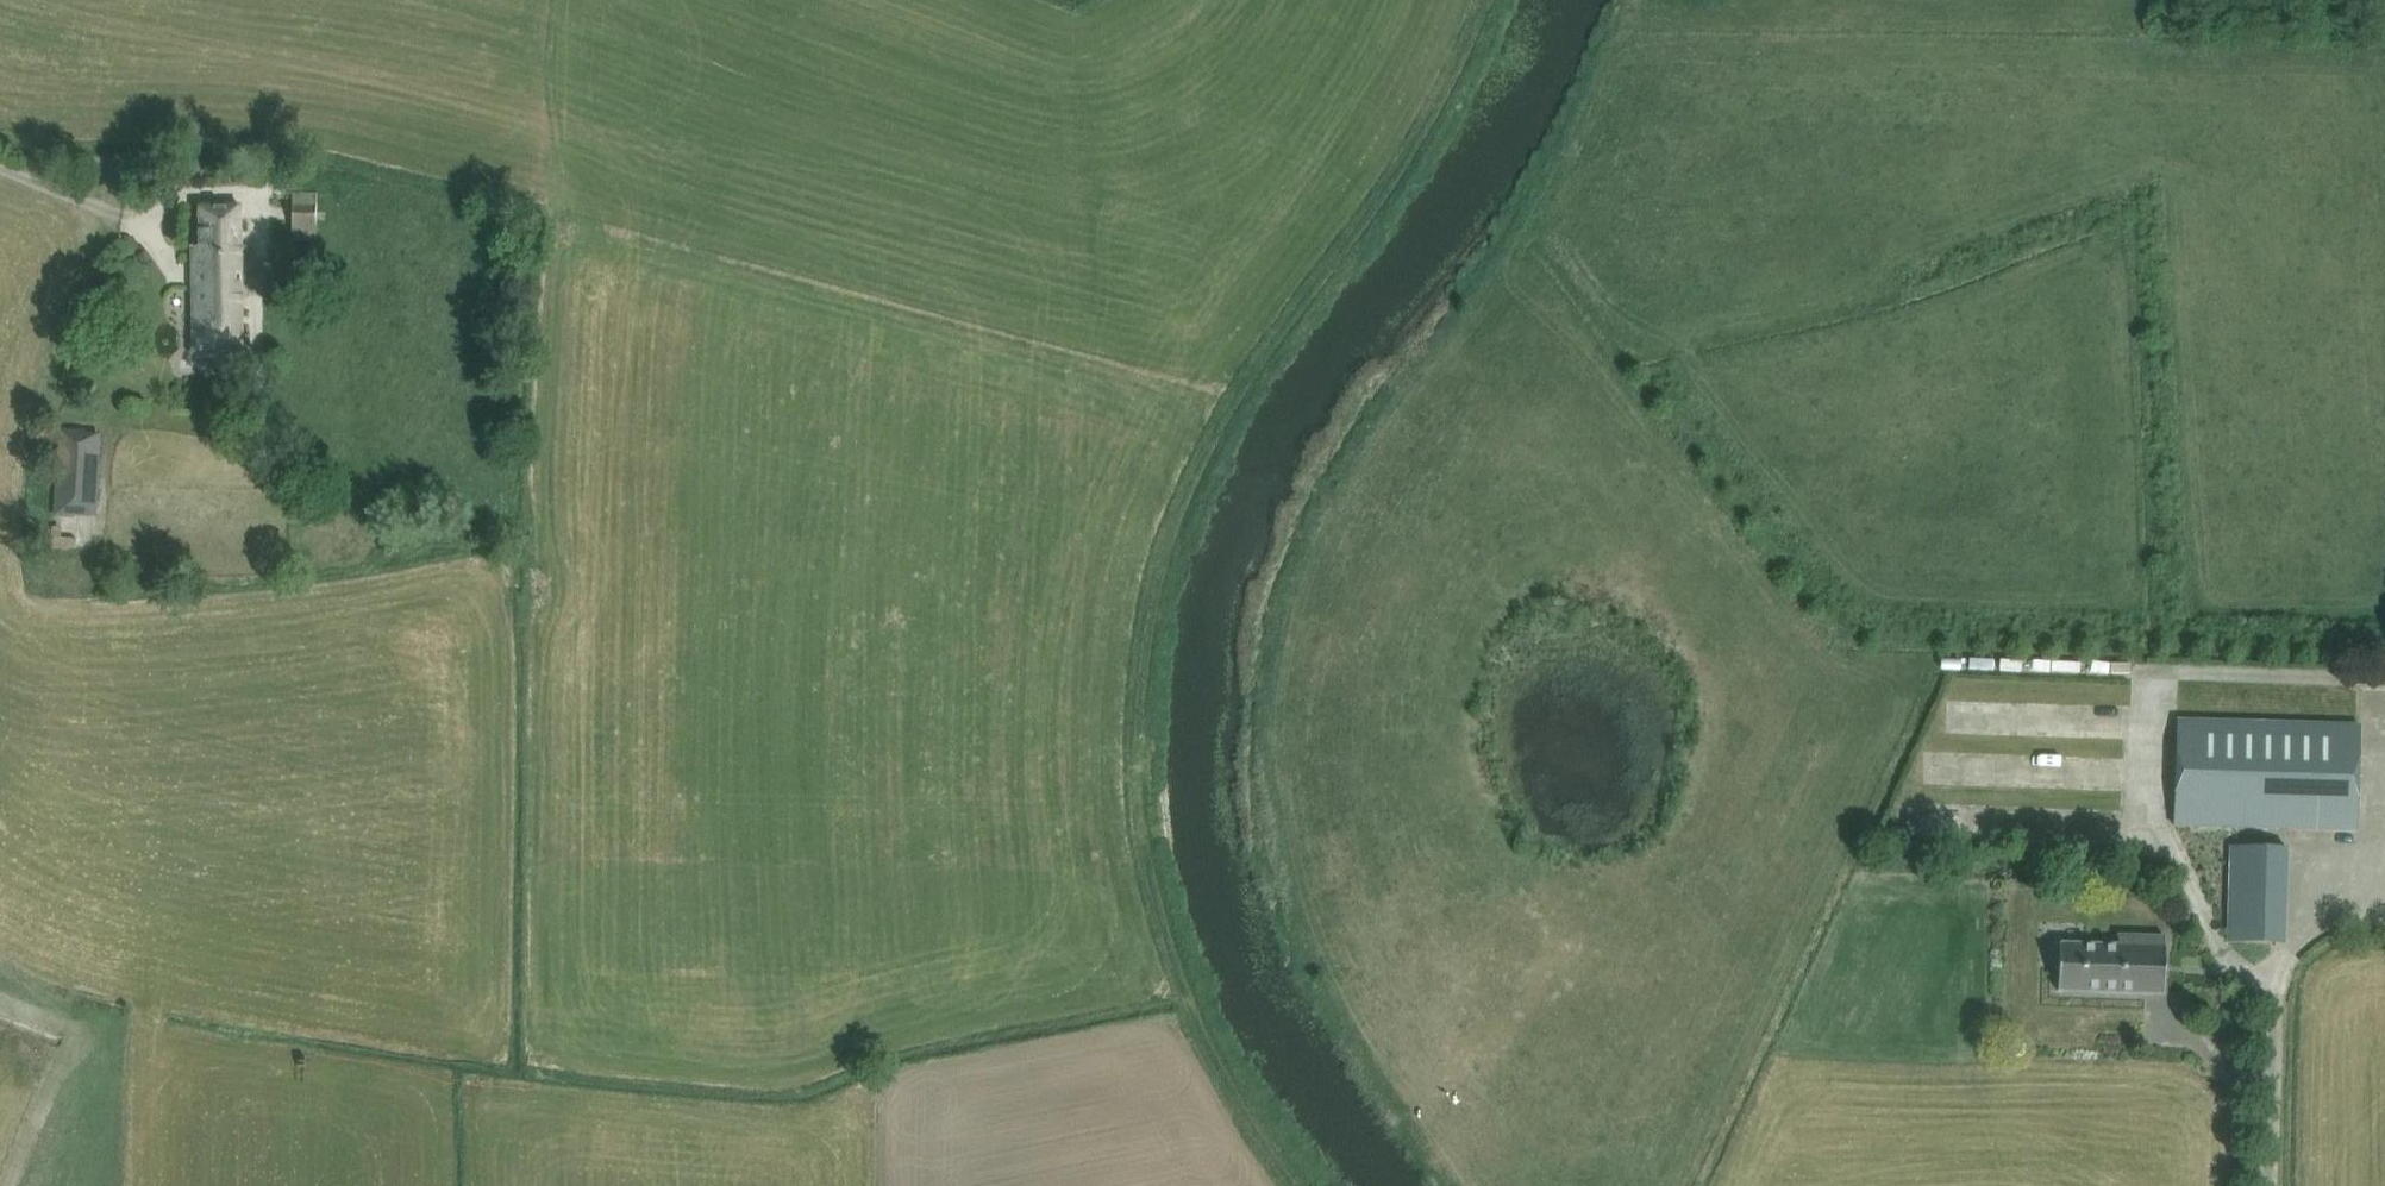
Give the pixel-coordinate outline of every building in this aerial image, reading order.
[(293,206),(292,240),(316,241),(317,207),(317,205),(317,193),(293,192),(293,204),(293,206)] [(242,353),(241,205),(199,206),(200,247),(192,247),(193,353),(242,353)] [(59,430),(55,512),(96,514),(99,446),(100,432),(86,431),(59,430)] [(2355,831),(2359,724),(2178,719),(2175,826),(2355,831)] [(2284,942),(2287,848),(2230,846),(2227,941),(2284,942)] [(2118,945),(2059,943),(2058,990),(2164,994),(2166,937),(2118,935),(2118,945)]
